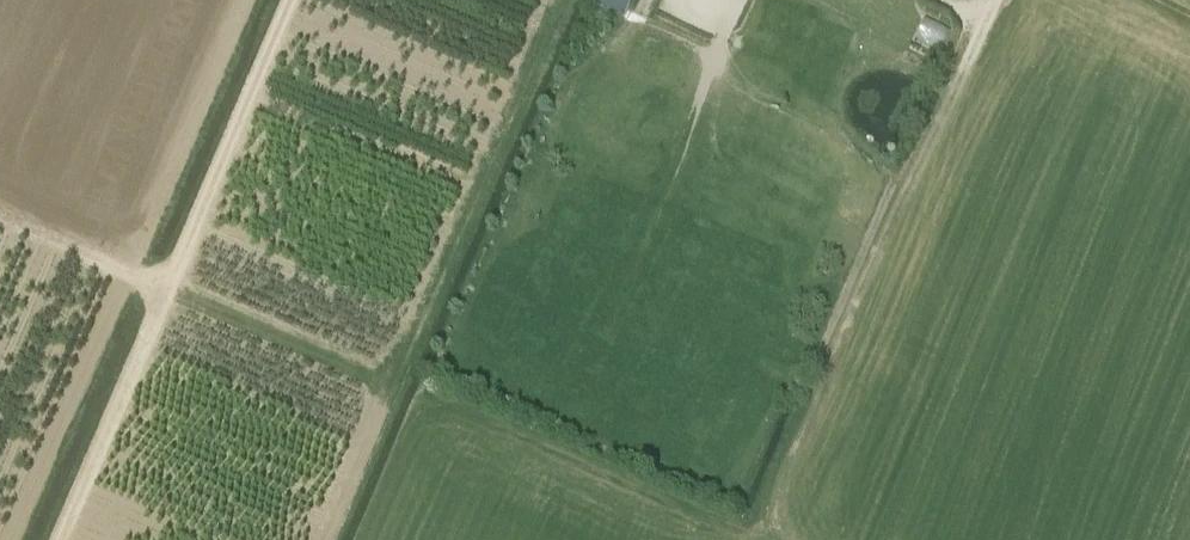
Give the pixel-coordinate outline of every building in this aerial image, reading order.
[(941,50),(952,28),(925,16),(915,38),(941,50)]
